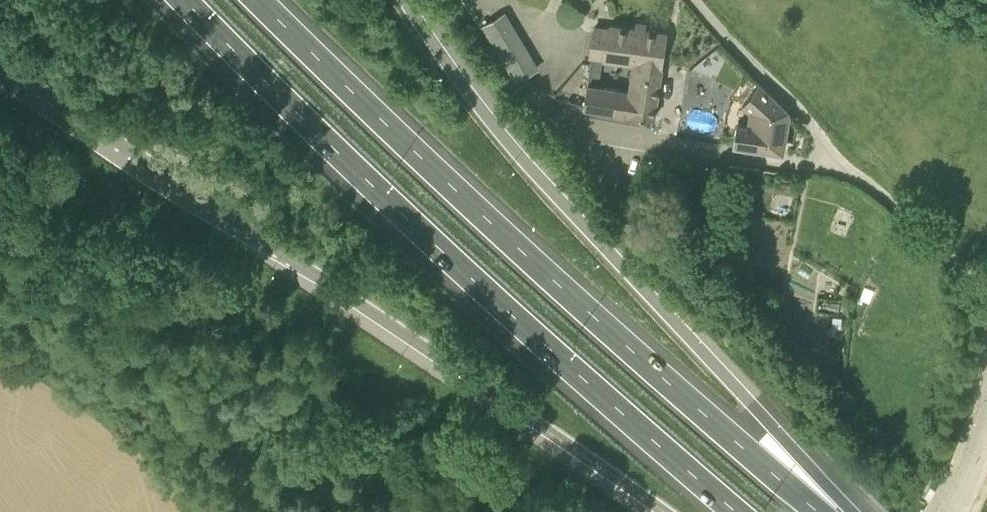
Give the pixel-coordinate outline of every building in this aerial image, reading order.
[(517,80),(536,68),(504,14),(485,25),(517,80)] [(590,53),(636,60),(662,64),(667,32),(609,23),(608,28),(594,26),(590,53)] [(662,64),(636,60),(632,90),(588,84),(585,105),(610,108),(654,117),(662,64)] [(782,151),(789,110),(759,82),(743,104),(748,109),(745,124),(738,122),(734,143),(782,151)]
